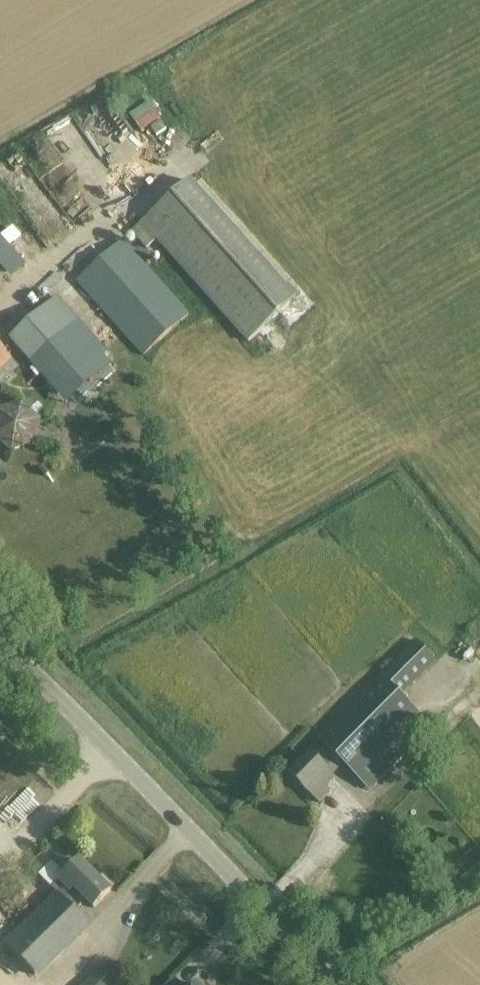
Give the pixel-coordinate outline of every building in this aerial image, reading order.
[(132,121),(154,111),(149,101),(127,112),(132,121)] [(297,298),(191,180),(132,233),(147,249),(156,241),(247,343),(297,298)] [(20,260),(0,239),(0,264),(7,272),(20,260)] [(144,356),(151,350),(160,341),(173,330),(181,323),(190,315),(124,239),(77,280),(144,356)] [(104,355),(54,300),(9,340),(59,395),(104,355)] [(0,347),(0,372),(13,361),(0,347)] [(12,452),(35,444),(39,421),(47,413),(38,405),(31,413),(22,404),(0,412),(0,442),(12,452)] [(401,697),(436,661),(415,640),(317,739),(326,747),(314,758),(310,755),(289,775),(306,792),(327,772),(326,771),(338,759),(370,791),(432,729),(401,697)] [(57,894),(5,945),(35,976),(88,924),(75,911),(86,901),(94,908),(111,892),(109,890),(112,887),(102,877),(99,880),(80,861),(52,889),(57,894)] [(116,963),(105,973),(100,969),(84,984),(126,984),(132,979),(116,963)]
